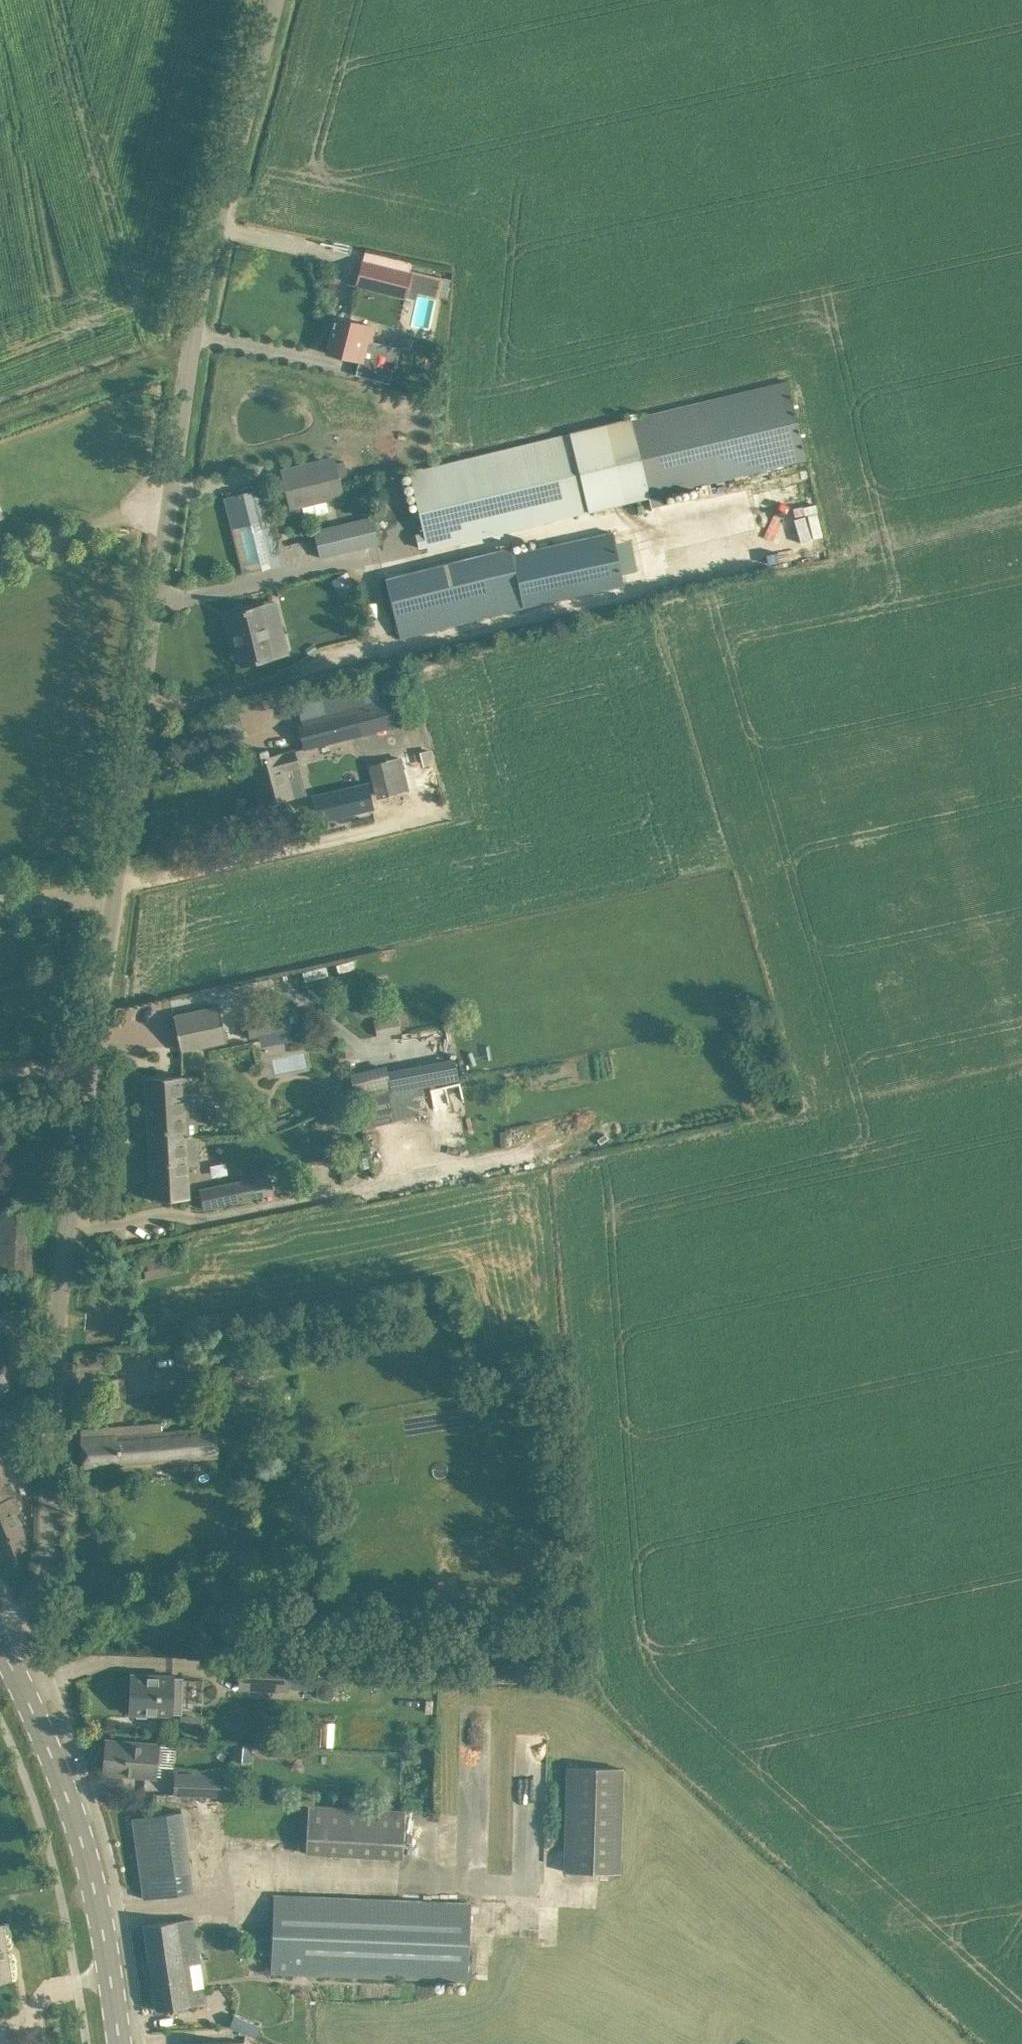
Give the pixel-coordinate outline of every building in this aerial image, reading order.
[(362,261),(356,284),(405,297),(406,296),(407,289),(417,292),(437,297),(442,278),(412,271),(411,274),(409,274),(363,261),(362,261)] [(363,324),(360,323),(335,317),(327,352),(359,360),(356,374),(389,382),(392,369),(394,370),(396,362),(399,348),(360,338),(363,324)] [(423,469),(410,472),(425,530),(415,533),(419,547),(428,545),(429,549),(625,502),(649,496),(661,493),(727,477),(806,459),(787,380),(710,398),(639,415),(635,416),(629,418),(606,424),(442,464),(423,469)] [(335,457),(301,465),(282,470),(291,507),(344,494),(335,457)] [(224,496),(243,572),(280,563),(261,487),(224,496)] [(372,515),(315,529),(321,555),(378,542),(372,515)] [(398,636),(624,583),(611,528),(511,552),(510,547),(384,577),(398,636)] [(345,570),(332,581),(343,593),(356,583),(345,570)] [(274,601),(260,605),(246,608),(242,606),(233,608),(230,612),(225,613),(231,636),(234,635),(236,642),(242,664),(273,656),(287,652),(274,601)] [(307,722),(297,725),(303,750),(396,725),(390,700),(378,703),(372,681),(301,700),(307,722)] [(295,749),(269,756),(249,761),(261,804),(292,796),(285,769),(299,765),(295,749)] [(430,751),(419,754),(422,766),(433,763),(430,751)] [(398,757),(371,764),(379,796),(407,789),(402,772),(398,757)] [(318,820),(373,808),(367,782),(312,795),(318,818),(318,820)] [(287,1004),(245,1014),(251,1037),(283,1029),(280,1016),(289,1014),(287,1004)] [(227,1040),(220,1006),(174,1015),(181,1050),(227,1040)] [(397,1016),(374,1020),(377,1036),(400,1031),(397,1016)] [(279,1071),(312,1065),(309,1049),(275,1055),(279,1071)] [(386,1065),(351,1072),(354,1084),(356,1093),(357,1098),(389,1091),(392,1091),(389,1079),(387,1070),(386,1065)] [(165,1076),(145,1077),(149,1138),(196,1135),(195,1110),(195,1103),(199,1103),(198,1074),(193,1075),(182,1075),(165,1076)] [(389,1091),(357,1098),(363,1127),(395,1120),(391,1104),(389,1091)] [(285,1118),(269,1124),(272,1133),(290,1127),(287,1120),(285,1121),(285,1118)] [(196,1135),(149,1138),(152,1199),(172,1198),(188,1197),(186,1166),(198,1166),(196,1135)] [(252,1177),(199,1189),(203,1208),(257,1195),(273,1192),(271,1176),(253,1179),(252,1177)] [(0,1222),(0,1273),(28,1275),(32,1212),(1,1209),(0,1222)] [(24,1377),(3,1338),(0,1339),(0,1390),(24,1377)] [(120,1380),(119,1380),(98,1381),(99,1407),(120,1406),(120,1380)] [(22,1429),(18,1415),(1,1419),(5,1434),(22,1429)] [(161,1422),(101,1427),(81,1429),(84,1467),(217,1456),(215,1426),(162,1431),(161,1422)] [(0,1556),(28,1545),(15,1512),(20,1510),(9,1483),(4,1486),(0,1477),(0,1556)] [(290,1659),(240,1656),(238,1688),(289,1691),(290,1659)] [(173,1675),(131,1674),(130,1712),(134,1712),(136,1716),(146,1717),(149,1713),(171,1713),(181,1713),(183,1676),(173,1676),(173,1675)] [(318,1687),(317,1693),(321,1698),(328,1699),(333,1694),(334,1687),(329,1682),(322,1682),(318,1687)] [(106,1739),(103,1771),(155,1776),(155,1774),(156,1765),(173,1766),(174,1745),(158,1744),(106,1739)] [(250,1761),(253,1742),(235,1740),(233,1759),(250,1761)] [(621,1872),(624,1767),(566,1765),(563,1871),(621,1872)] [(223,1794),(223,1775),(175,1773),(174,1793),(223,1794)] [(308,1827),(306,1853),(402,1858),(405,1807),(310,1802),(308,1827)] [(194,1889),(191,1869),(141,1876),(144,1895),(194,1889)] [(471,1903),(400,1899),(275,1893),(271,1971),(467,1980),(471,1903)] [(193,1916),(163,1921),(144,1924),(156,2009),(206,2001),(193,1916)] [(10,1978),(2,1924),(0,1924),(0,1980),(10,1978)] [(231,2013),(226,2025),(252,2036),(257,2024),(231,2013)]
